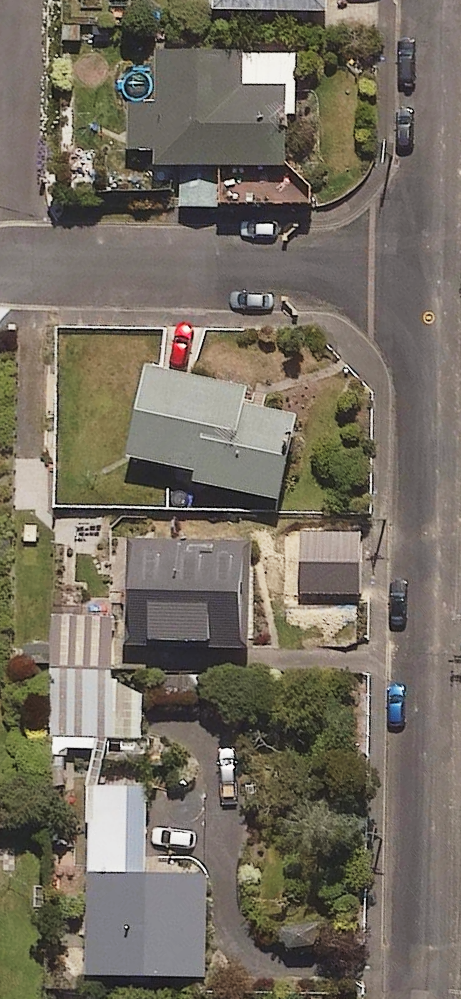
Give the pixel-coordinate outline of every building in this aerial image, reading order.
[(215,9),(330,7),(330,0),(215,0),(215,9)] [(295,114),(296,52),(160,50),(159,101),(129,101),(128,148),(157,149),(157,163),(286,164),(287,114),(295,114)] [(194,479),(280,497),(298,412),(243,401),(247,386),(147,365),(128,454),(196,468),(194,479)] [(359,531),(296,533),(299,594),(361,591),(359,531)] [(246,539),(128,536),(125,644),(243,647),(246,539)] [(112,615),(55,615),(53,739),(142,740),(143,684),(111,684),(112,615)] [(146,783),(88,783),(87,974),(206,974),(206,872),(145,872),(146,783)]
